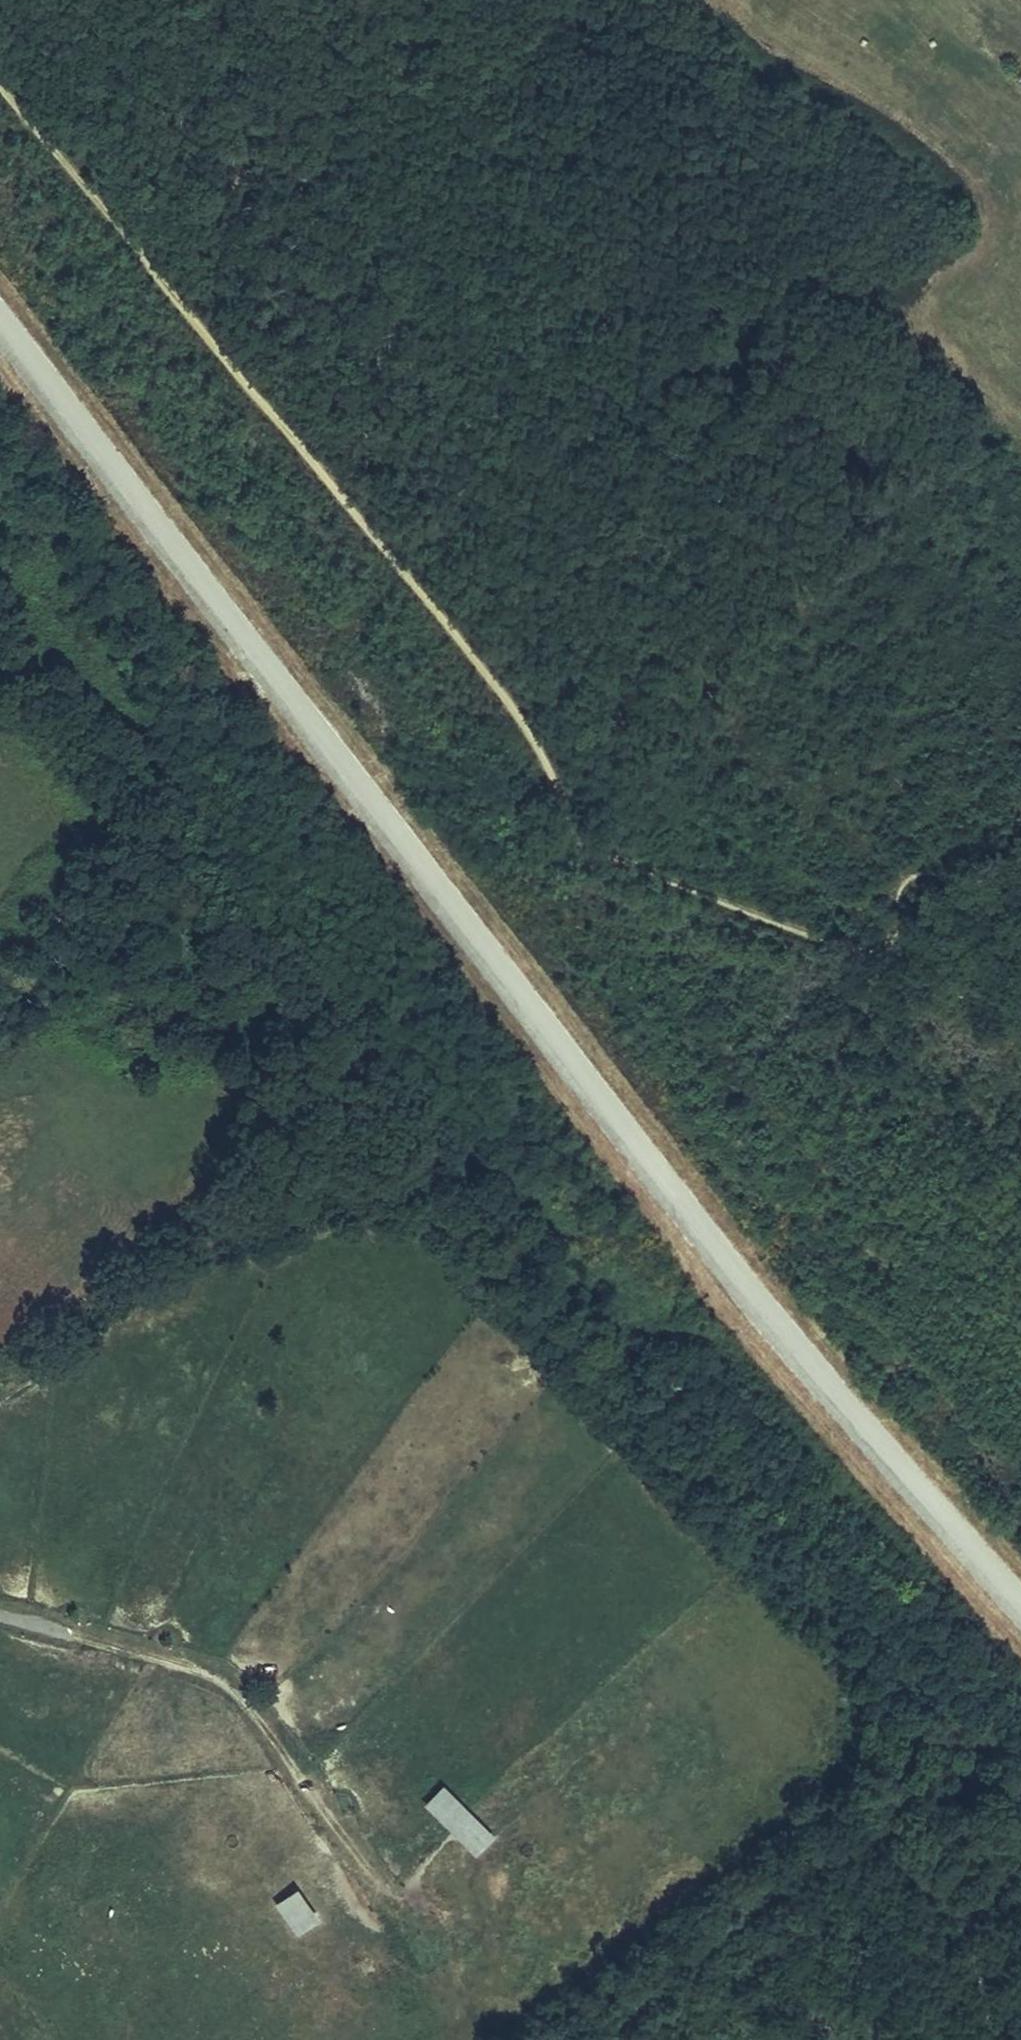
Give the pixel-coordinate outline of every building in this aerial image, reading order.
[(477,1855),(496,1835),(441,1782),(421,1802),(477,1855)] [(321,1881),(304,1889),(319,1922),(336,1914),(321,1881)] [(273,1903),(297,1934),(320,1917),(296,1886),(273,1903)]
